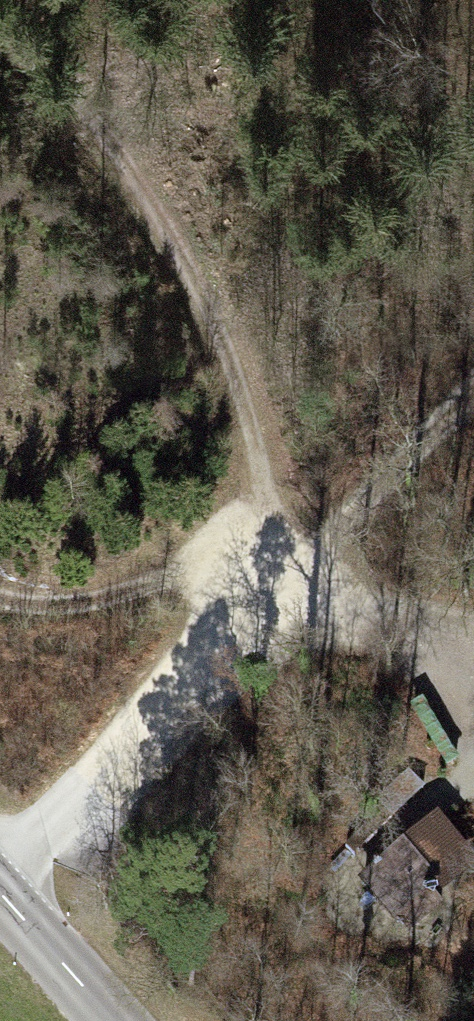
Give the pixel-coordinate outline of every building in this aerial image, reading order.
[(392,819),(425,789),(408,771),(374,800),(384,810),(365,826),(344,846),(353,856),(373,835),(392,819)] [(436,815),(358,880),(394,923),(433,890),(440,885),(444,889),(473,861),(436,815)]
